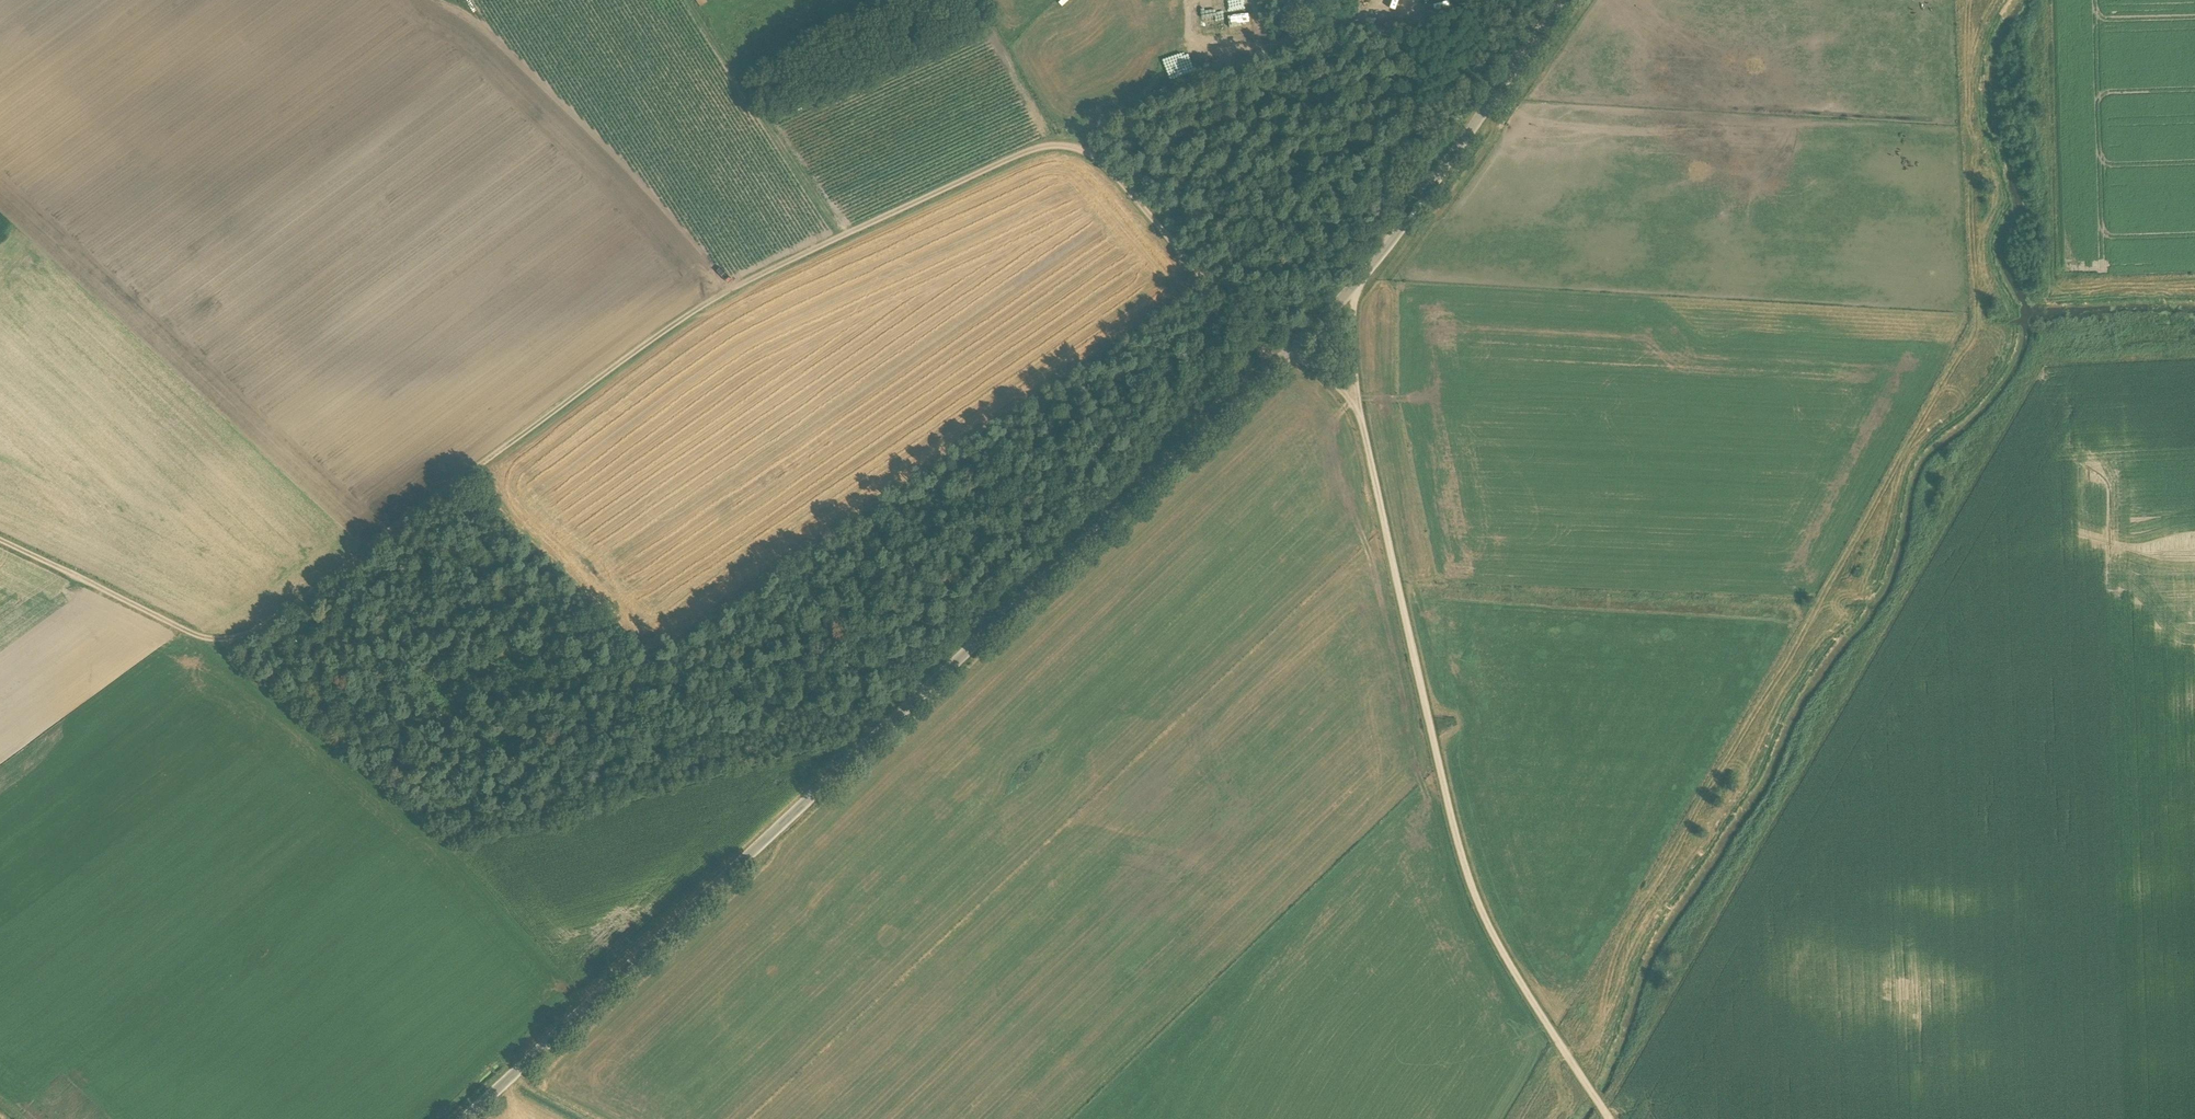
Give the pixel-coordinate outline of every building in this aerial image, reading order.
[(1211,45),(1227,43),(1223,0),(1206,0),(1211,45)]
